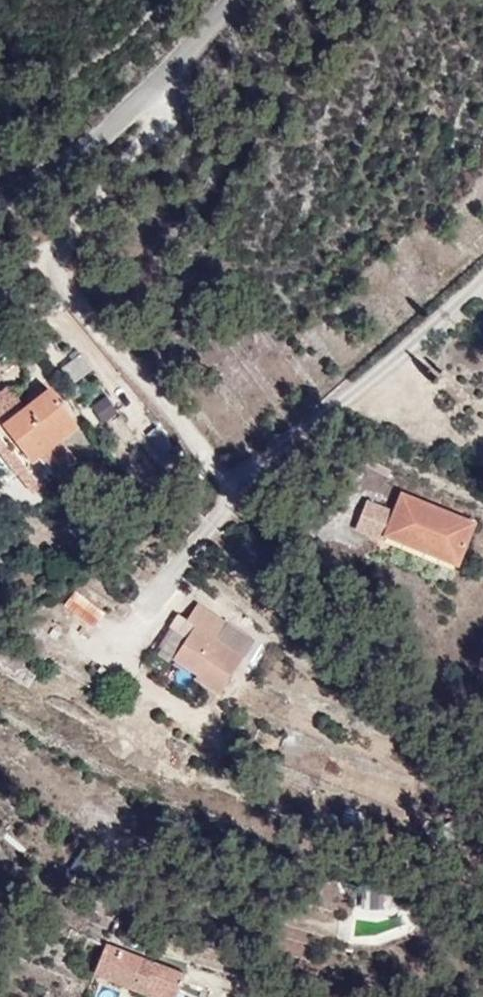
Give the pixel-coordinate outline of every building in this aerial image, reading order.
[(48,403),(33,378),(48,369),(23,328),(0,342),(0,433),(48,403)] [(99,424),(117,415),(107,395),(89,404),(99,424)] [(373,440),(350,429),(347,436),(369,447),(373,440)] [(441,534),(457,489),(384,464),(378,482),(350,472),(339,500),(368,510),(368,508),(441,534)] [(232,630),(204,612),(215,593),(184,573),(171,593),(179,597),(156,633),(182,649),(186,644),(212,661),(232,630)] [(92,629),(106,612),(76,588),(62,606),(92,629)] [(232,630),(243,612),(215,593),(204,612),(232,630)] [(212,661),(186,644),(182,649),(179,655),(206,672),(212,661)] [(147,938),(82,911),(70,937),(136,965),(147,938)]
